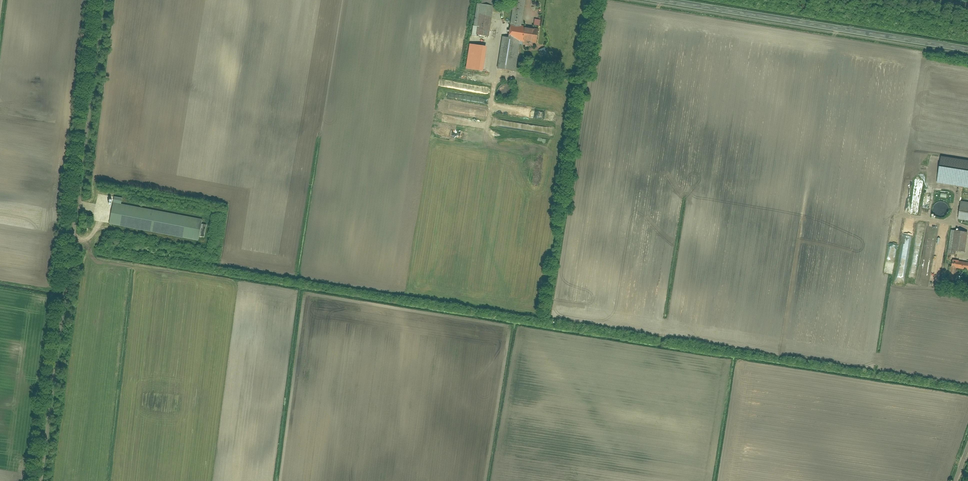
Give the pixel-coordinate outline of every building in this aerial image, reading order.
[(521,27),(525,1),(517,0),(513,0),(509,25),(521,27)] [(477,5),(473,35),(487,37),(491,7),(477,5)] [(538,29),(509,26),(507,41),(536,44),(538,29)] [(468,44),(465,69),(482,71),(485,46),(468,44)] [(547,54),(544,48),(538,51),(540,57),(547,54)] [(937,184),(967,189),(967,162),(941,158),(937,184)] [(956,220),(967,222),(967,202),(960,200),(956,220)] [(945,217),(947,215),(949,213),(949,210),(949,207),(948,204),(946,202),(943,201),(940,201),(938,201),(935,203),(934,205),(933,207),(932,210),(933,212),(934,215),(936,216),(939,217),(942,218),(945,217)] [(113,203),(110,224),(199,241),(203,220),(122,205),(113,203)] [(951,229),(947,254),(954,254),(955,250),(965,252),(967,232),(951,229)] [(900,268),(906,269),(908,250),(901,249),(899,261),(901,262),(900,268)] [(958,270),(967,271),(967,263),(959,261),(958,270)]
